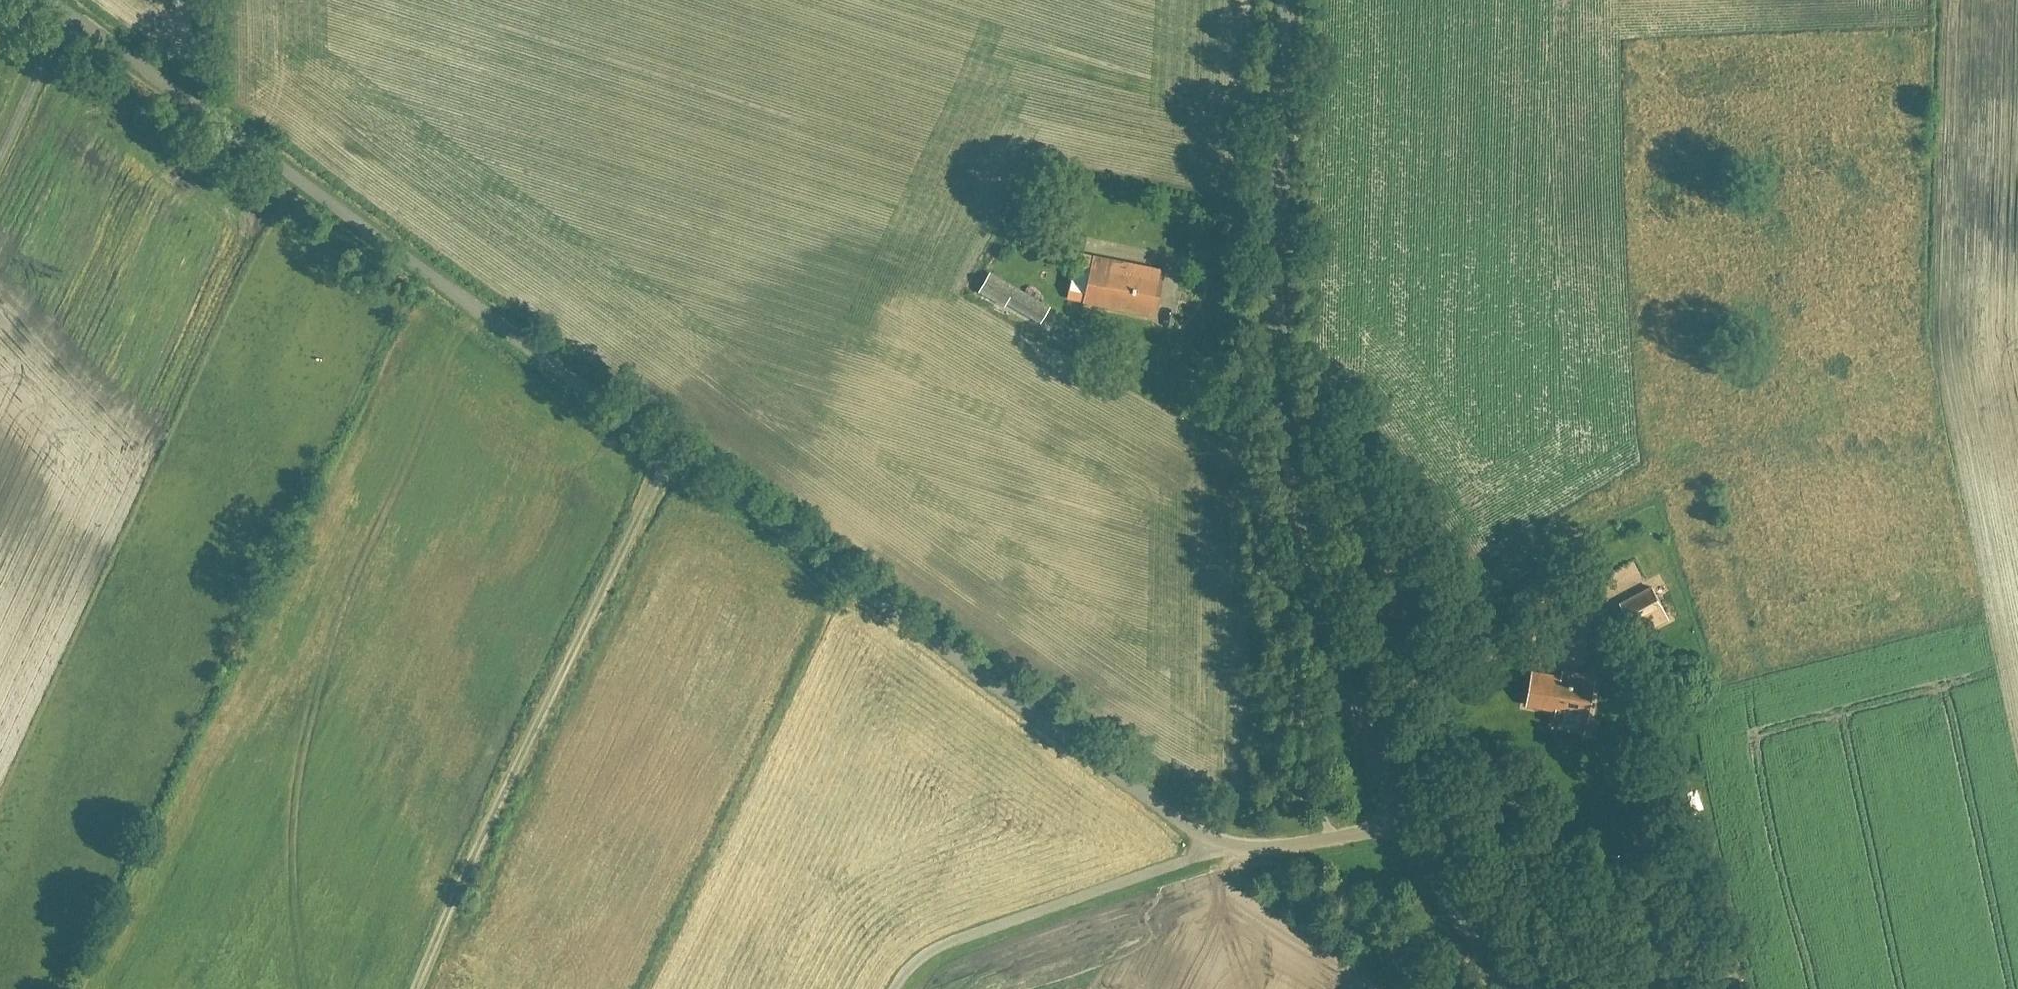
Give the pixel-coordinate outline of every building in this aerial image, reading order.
[(1096,252),(1086,309),(1164,324),(1175,267),(1096,252)] [(1534,672),(1528,705),(1557,711),(1556,717),(1563,718),(1562,726),(1579,729),(1581,721),(1588,722),(1597,676),(1564,670),(1562,677),(1534,672)]
